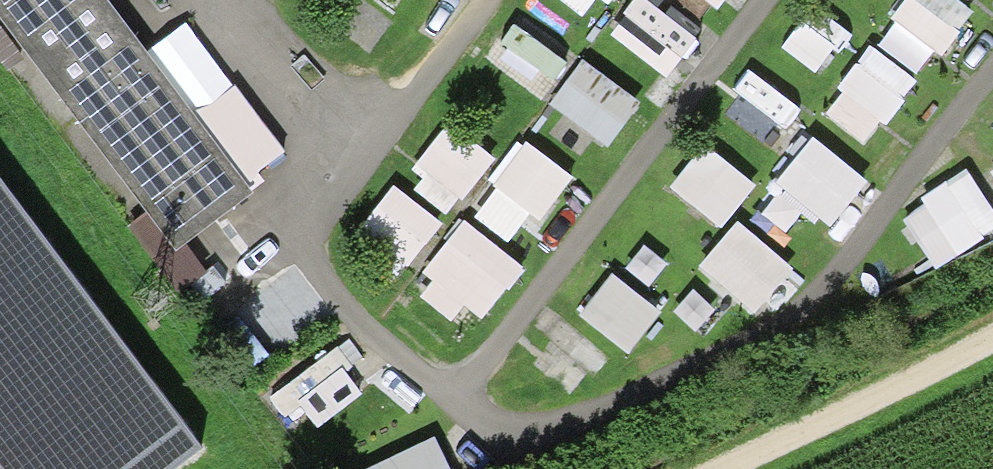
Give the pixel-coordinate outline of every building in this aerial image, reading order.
[(175,251),(252,193),(186,105),(106,0),(0,0),(0,20),(175,251)] [(594,16),(602,0),(562,0),(594,16)] [(708,39),(662,0),(645,0),(631,17),(686,64),(708,39)] [(723,0),(703,0),(716,10),(723,0)] [(833,115),(878,147),(979,7),(969,0),(916,0),(833,115)] [(834,74),(855,27),(816,10),(795,57),(834,74)] [(493,59),(549,103),(581,63),(526,19),(493,59)] [(557,104),(617,149),(651,104),(590,59),(557,104)] [(458,126),(416,182),(459,214),(501,159),(458,126)] [(850,234),(873,164),(804,141),(781,212),(850,234)] [(535,142),(484,217),(526,246),(578,171),(535,142)] [(711,145),(678,191),(733,229),(765,183),(711,145)] [(910,217),(945,271),(992,240),(992,192),(980,171),(910,217)] [(408,192),(390,217),(430,246),(448,222),(408,192)] [(479,335),(534,266),(477,222),(423,291),(479,335)] [(638,355),(673,312),(622,271),(588,313),(638,355)] [(291,387),(338,449),(387,413),(341,350),(291,387)] [(448,439),(373,468),(460,468),(448,439)]
